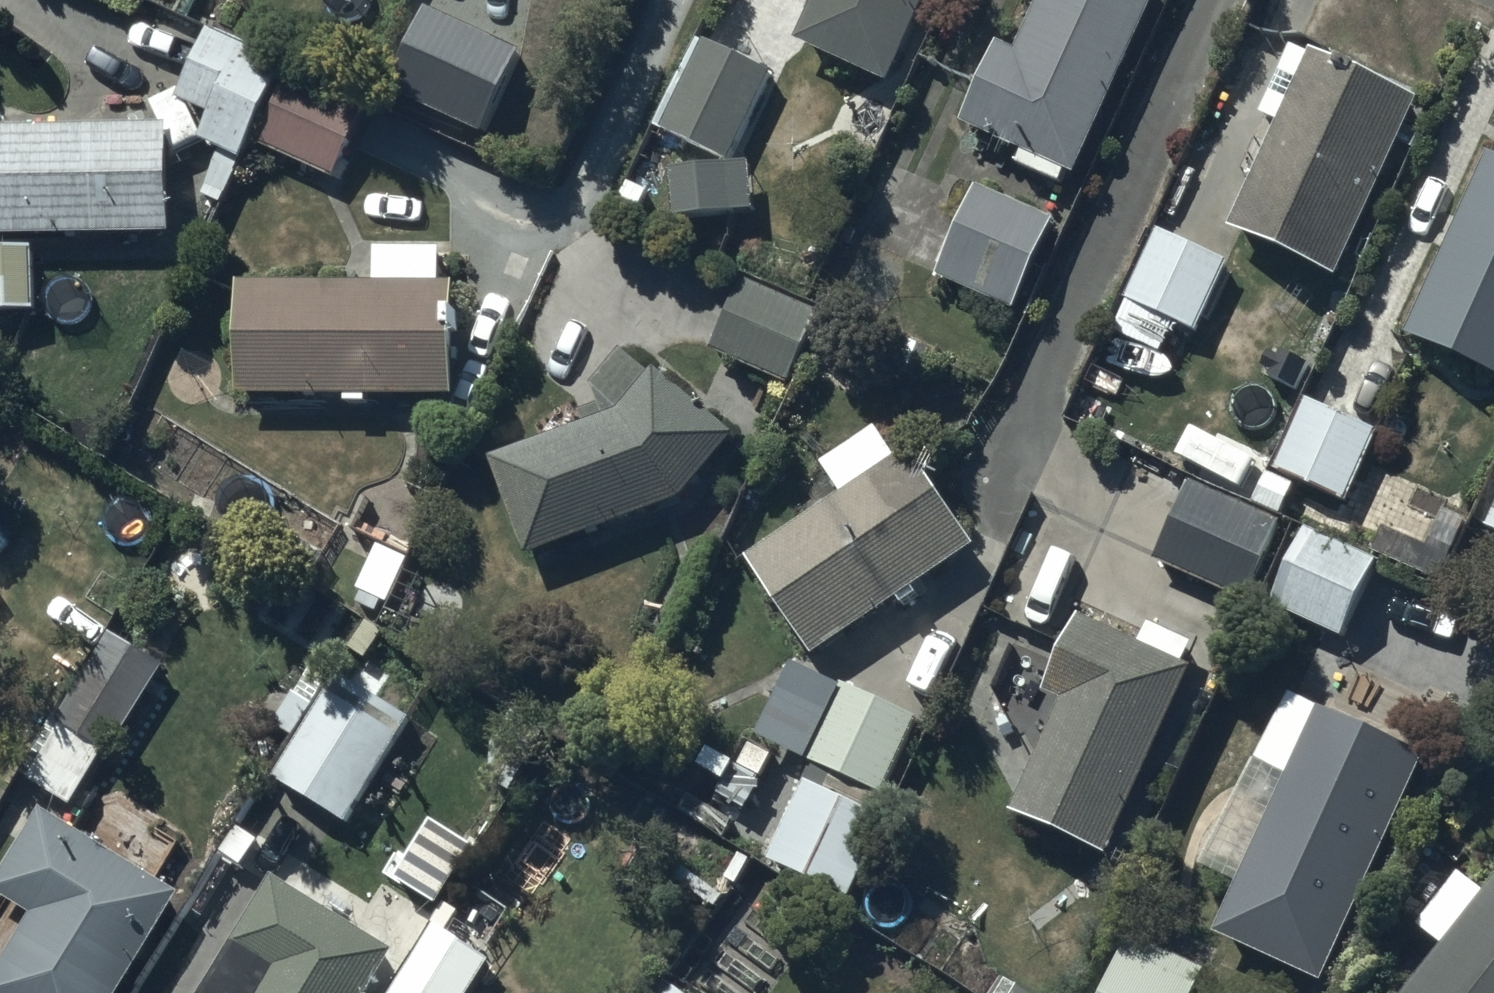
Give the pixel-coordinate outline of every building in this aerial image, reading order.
[(800,39),(889,80),(926,0),(818,0),(800,39)] [(965,124),(1025,151),(1019,165),(1063,185),(1069,172),(1078,177),(1159,0),(1042,0),(1019,51),(1002,43),(965,124)] [(522,50),(429,9),(390,94),(483,136),(522,50)] [(288,62),(213,28),(180,100),(215,116),(204,140),(223,149),(215,165),(236,175),(288,62)] [(694,37),(654,127),(729,160),(769,70),(694,37)] [(1422,100),(1315,52),(1236,228),(1342,276),(1422,100)] [(293,71),(260,143),(336,178),(369,106),(293,71)] [(173,235),(172,127),(0,129),(0,238),(173,235)] [(1492,153),(1409,335),(1493,374),(1493,154),(1492,153)] [(758,169),(677,175),(680,225),(762,220),(758,169)] [(980,186),(940,276),(1018,310),(1057,220),(980,186)] [(1161,229),(1127,298),(1201,334),(1235,265),(1161,229)] [(0,250),(0,312),(36,311),(36,250),(0,250)] [(824,319),(746,279),(711,347),(789,386),(824,319)] [(241,295),(240,407),(457,409),(458,296),(241,295)] [(588,424),(493,459),(529,560),(685,505),(740,436),(626,350),(592,384),(603,404),(583,413),(588,424)] [(1380,428),(1309,399),(1280,472),(1351,500),(1380,428)] [(977,546),(912,449),(898,458),(877,427),(823,464),(844,495),(750,559),(817,657),(902,600),(906,606),(924,594),(918,586),(977,546)] [(1216,457),(1205,482),(1283,516),(1296,486),(1269,474),(1266,479),(1216,457)] [(1285,524),(1192,482),(1156,561),(1249,603),(1285,524)] [(1380,561),(1309,528),(1273,607),(1344,639),(1380,561)] [(413,567),(381,549),(358,591),(390,609),(413,567)] [(1111,856),(1192,668),(1186,665),(1196,642),(1151,622),(1143,641),(1080,614),(1045,694),(1063,701),(1014,814),(1111,856)] [(157,682),(101,650),(58,722),(64,726),(31,782),(75,808),(109,751),(114,754),(157,682)] [(921,724),(795,669),(762,746),(888,800),(921,724)] [(399,708),(345,676),(282,781),(336,813),(399,708)] [(1428,755),(1292,692),(1257,767),(1292,783),(1243,890),(1344,936),(1428,755)] [(890,827),(809,788),(771,867),(852,906),(890,827)] [(45,810),(0,882),(0,895),(37,918),(0,977),(0,992),(123,992),(184,896),(45,810)] [(478,844),(435,819),(398,881),(442,906),(478,844)] [(1489,893),(1463,872),(1420,926),(1447,948),(1411,992),(1493,992),(1493,886),(1489,893)] [(398,952),(277,878),(206,992),(373,992),(398,952)] [(491,961),(432,926),(392,992),(471,992),(491,961)] [(1135,934),(1107,992),(1198,992),(1209,970),(1135,934)] [(668,978),(657,992),(689,992),(668,978)]
